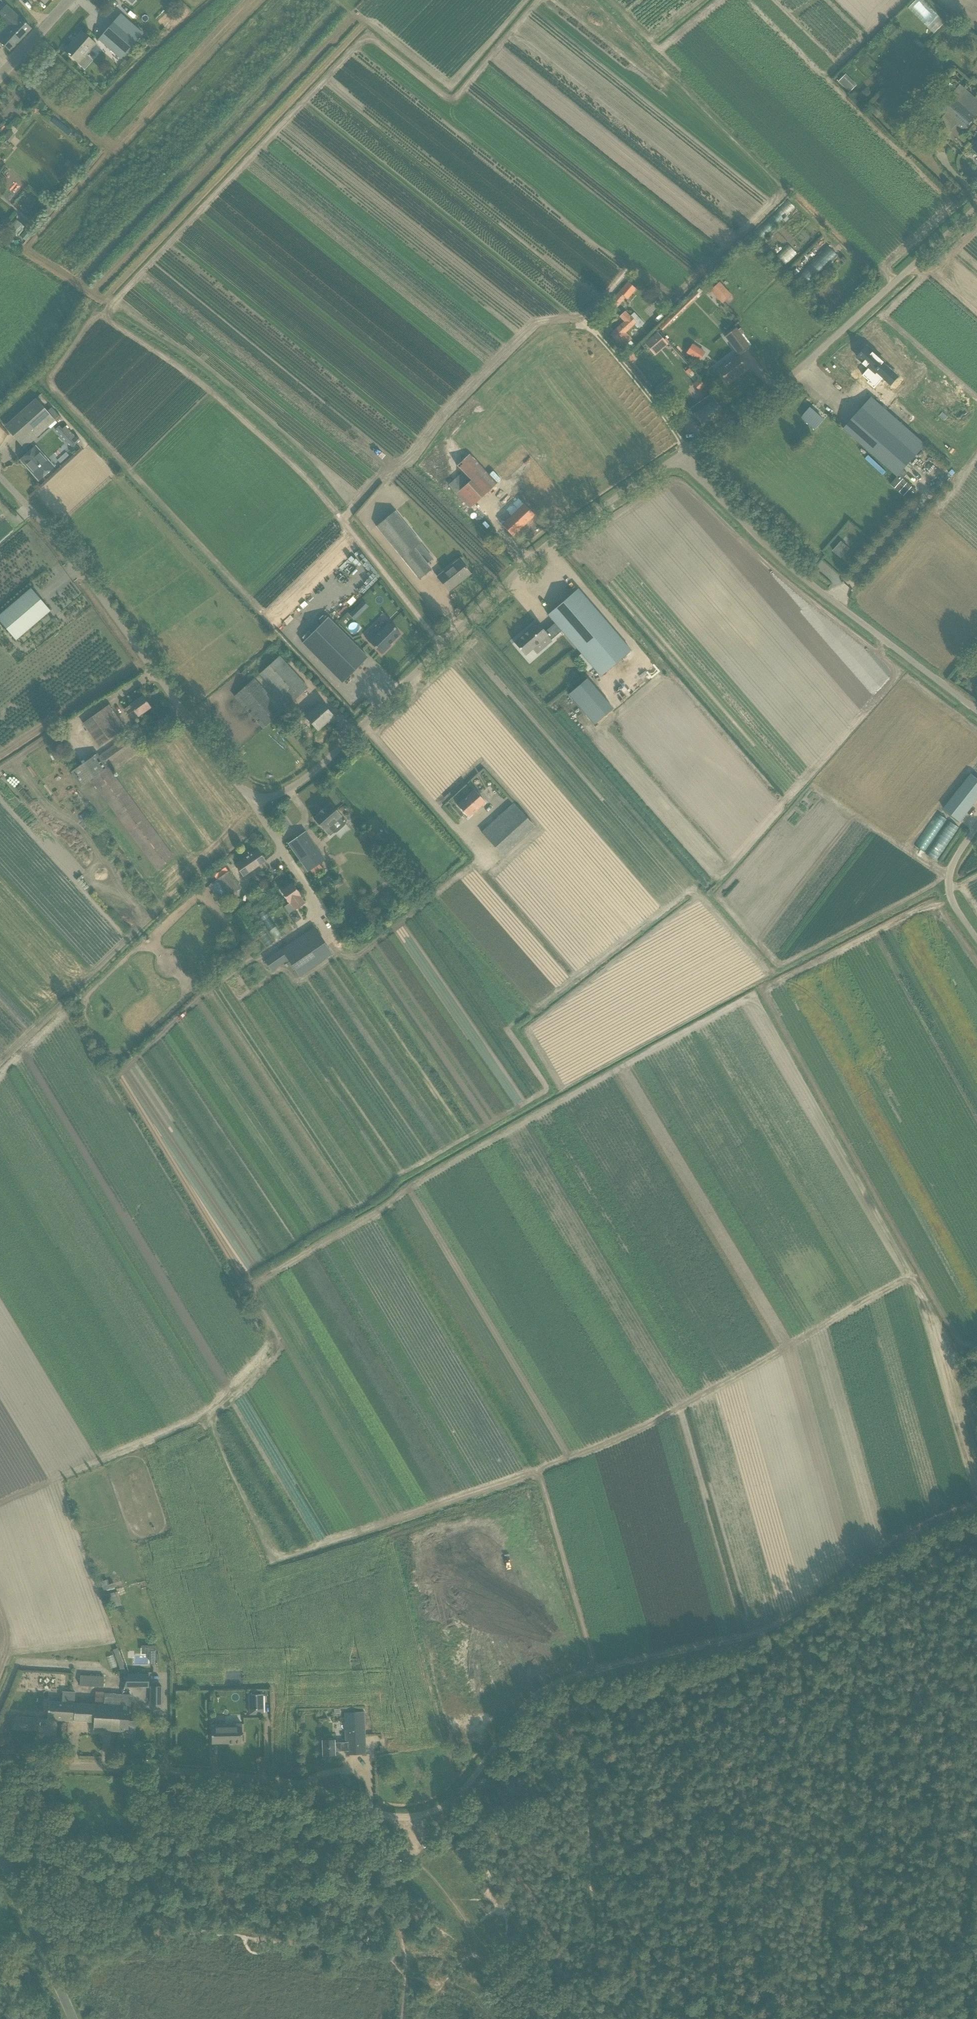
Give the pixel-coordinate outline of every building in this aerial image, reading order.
[(917,4),(932,15),(937,9),(925,0),(920,0),(917,4)] [(7,24),(0,32),(0,42),(10,51),(31,29),(20,18),(6,6),(0,12),(0,17),(7,24)] [(935,18),(943,22),(946,16),(939,12),(935,18)] [(121,14),(98,39),(121,59),(143,34),(121,14)] [(93,60),(87,55),(96,45),(81,32),(76,39),(77,40),(67,52),(65,50),(65,51),(68,54),(70,56),(70,55),(85,69),(93,60)] [(849,75),(841,83),(852,94),(860,86),(849,75)] [(976,100),(961,85),(930,120),(946,134),(954,141),(976,115),(976,100)] [(872,105),(865,111),(870,118),(878,111),(872,105)] [(16,136),(10,143),(18,149),(24,142),(16,136)] [(48,215),(53,218),(57,211),(52,208),(48,215)] [(21,222),(12,231),(20,238),(29,229),(21,222)] [(3,234),(2,237),(12,244),(14,240),(3,234)] [(833,249),(800,280),(807,288),(840,257),(833,249)] [(636,289),(627,281),(609,302),(616,308),(624,298),(627,300),(636,289)] [(723,304),(724,303),(732,295),(720,282),(711,291),(723,304)] [(716,316),(727,326),(730,323),(725,317),(731,311),(726,306),(716,316)] [(610,335),(616,341),(626,352),(634,345),(630,341),(632,339),(625,333),(636,323),(640,328),(644,323),(634,313),(630,317),(625,311),(619,316),(624,322),(610,335)] [(725,336),(739,355),(750,347),(736,328),(725,336)] [(657,333),(644,344),(651,351),(664,340),(657,333)] [(699,349),(694,356),(703,361),(707,354),(699,349)] [(867,350),(857,361),(869,372),(862,379),(868,384),(867,386),(874,392),(883,382),(885,383),(892,375),(883,368),(885,366),(867,350)] [(633,354),(628,358),(632,363),(637,359),(633,354)] [(747,370),(741,362),(736,356),(717,370),(721,376),(727,384),(747,370)] [(699,379),(694,384),(699,390),(704,385),(699,379)] [(872,397),(844,429),(852,436),(898,476),(926,445),(879,404),(872,397)] [(24,448),(32,441),(55,421),(36,399),(5,426),(24,448)] [(56,421),(60,417),(51,407),(47,411),(56,421)] [(815,430),(823,420),(809,408),(801,417),(815,430)] [(60,426),(55,429),(71,447),(70,447),(74,452),(79,448),(75,443),(77,442),(80,439),(77,436),(75,437),(65,426),(62,429),(61,427),(60,426)] [(38,481),(46,474),(54,467),(35,446),(30,451),(22,458),(33,470),(31,472),(38,481)] [(462,472),(448,484),(469,508),(496,484),(487,473),(469,454),(456,465),(462,472)] [(524,494),(529,487),(525,483),(519,491),(524,494)] [(535,515),(528,508),(517,496),(514,499),(515,500),(495,518),(506,529),(513,536),(535,515)] [(961,521),(968,514),(959,505),(952,512),(961,521)] [(431,569),(425,561),(414,547),(420,542),(395,510),(376,526),(413,571),(419,579),(431,569)] [(841,541),(833,551),(841,558),(850,548),(841,541)] [(465,567),(458,560),(437,577),(449,591),(456,585),(454,584),(469,572),(466,569),(467,569),(465,567)] [(31,588),(0,615),(0,621),(16,641),(51,611),(31,588)] [(561,605),(548,615),(554,622),(561,631),(600,676),(631,650),(579,590),(566,600),(561,605)] [(356,607),(349,614),(355,619),(361,613),(356,607)] [(342,683),(368,657),(328,617),(302,643),(342,683)] [(378,625),(365,637),(382,654),(391,645),(391,644),(401,633),(390,621),(381,628),(378,625)] [(537,621),(516,641),(526,653),(548,634),(553,639),(561,631),(554,622),(545,630),(537,621)] [(279,656),(259,674),(288,706),(308,688),(279,656)] [(589,671),(571,687),(598,717),(615,701),(589,671)] [(254,679),(234,697),(263,729),(283,711),(254,679)] [(128,715),(134,710),(138,716),(151,708),(142,696),(124,709),(128,715)] [(222,711),(232,702),(229,698),(218,707),(222,711)] [(321,703),(312,712),(313,714),(307,719),(317,730),(327,721),(328,723),(334,717),(321,703)] [(100,746),(117,734),(125,728),(108,705),(100,711),(83,724),(100,746)] [(102,757),(101,758),(97,753),(71,772),(81,786),(86,782),(91,789),(94,786),(156,870),(173,857),(105,764),(129,747),(123,738),(117,742),(101,754),(102,757)] [(960,821),(976,800),(976,779),(971,774),(944,809),(960,821)] [(457,805),(468,817),(485,802),(474,790),(457,805)] [(503,856),(510,849),(535,827),(513,803),(489,825),(481,832),(503,856)] [(320,813),(314,818),(324,830),(329,835),(332,832),(334,833),(346,823),(340,816),(341,816),(330,804),(324,809),(323,808),(319,812),(320,813)] [(951,822),(932,856),(943,862),(962,828),(951,822)] [(288,843),(308,872),(310,870),(319,864),(325,860),(305,831),(288,843)] [(383,842),(378,845),(386,854),(390,850),(388,848),(383,842)] [(257,850),(249,855),(235,864),(243,876),(265,861),(257,850)] [(314,876),(323,870),(319,864),(310,870),(314,876)] [(237,895),(235,891),(240,888),(227,870),(215,878),(230,900),(237,895)] [(305,902),(301,896),(292,883),(281,891),(289,903),(283,906),(288,913),(293,910),(305,902)] [(403,887),(398,891),(404,898),(409,893),(403,887)] [(268,912),(263,916),(277,936),(282,932),(268,912)] [(297,912),(291,916),(295,922),(301,918),(297,912)] [(299,976),(332,954),(314,927),(308,931),(263,960),(271,971),(287,960),(299,976)] [(269,931),(262,934),(269,948),(276,945),(269,931)] [(111,1592),(107,1580),(100,1583),(104,1594),(111,1592)] [(121,1672),(126,1670),(118,1648),(113,1649),(121,1672)] [(152,1664),(162,1663),(161,1654),(152,1655),(152,1664)] [(103,1686),(104,1676),(80,1674),(79,1684),(103,1686)] [(128,1674),(125,1686),(149,1686),(149,1674),(128,1674)] [(150,1703),(162,1703),(162,1687),(150,1687),(150,1703)] [(488,1698),(479,1698),(479,1705),(497,1704),(496,1689),(488,1689),(488,1698)] [(96,1704),(95,1722),(94,1722),(93,1729),(128,1732),(128,1731),(135,1732),(135,1722),(129,1721),(131,1695),(105,1693),(105,1692),(95,1691),(94,1704),(96,1704)] [(47,1719),(68,1720),(74,1720),(75,1703),(75,1693),(62,1692),(62,1701),(48,1700),(48,1709),(47,1719)] [(263,1694),(249,1694),(249,1714),(264,1714),(263,1694)] [(75,1703),(74,1720),(94,1722),(95,1722),(96,1704),(94,1704),(75,1703)] [(335,1740),(322,1741),(323,1745),(323,1755),(335,1755),(335,1751),(346,1751),(346,1754),(366,1754),(366,1741),(366,1735),(365,1712),(346,1712),(347,1743),(335,1743),(335,1740)] [(15,1716),(14,1728),(37,1730),(38,1717),(15,1716)] [(232,1743),(242,1743),(242,1741),(244,1740),(244,1735),(242,1735),(242,1733),(241,1724),(212,1725),(212,1743),(228,1743),(228,1742),(232,1742),(232,1743)]
